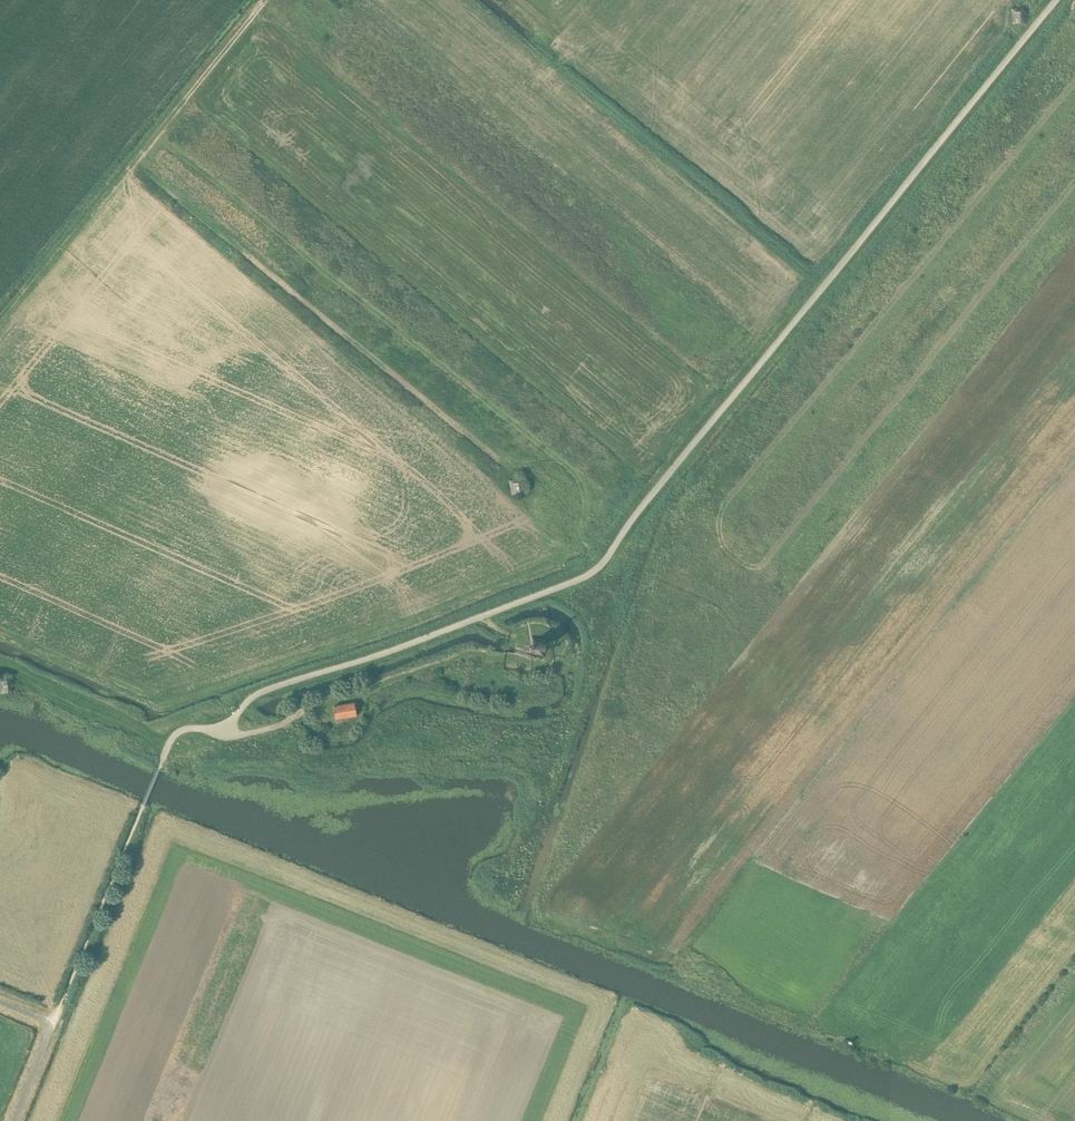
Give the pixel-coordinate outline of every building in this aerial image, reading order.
[(1012,11),(1013,30),(1030,29),(1028,9),(1012,11)] [(523,479),(509,481),(512,499),(526,497),(523,479)] [(542,658),(547,642),(531,638),(527,654),(542,658)] [(1,682),(2,695),(16,693),(14,680),(1,682)] [(354,705),(338,708),(334,708),(336,721),(356,718),(354,705)]
